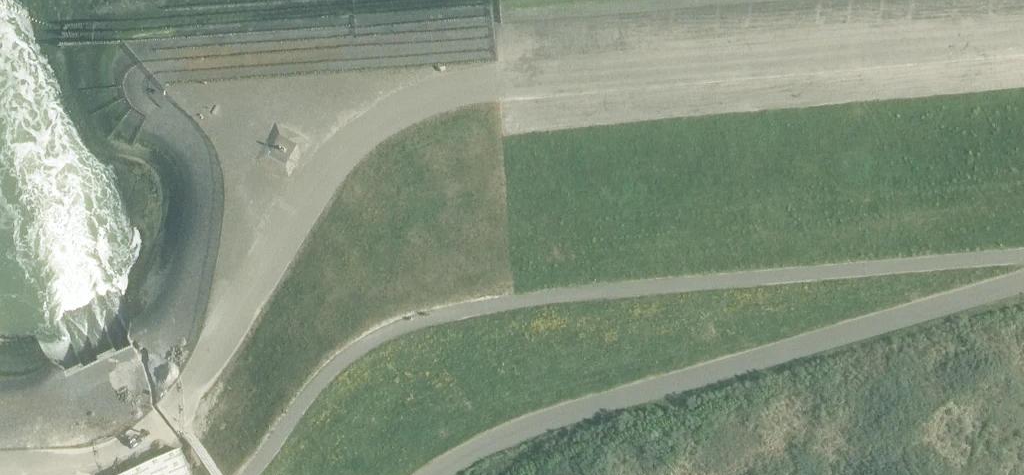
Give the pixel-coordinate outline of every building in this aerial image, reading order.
[(176,454),(129,474),(185,474),(176,454)]
